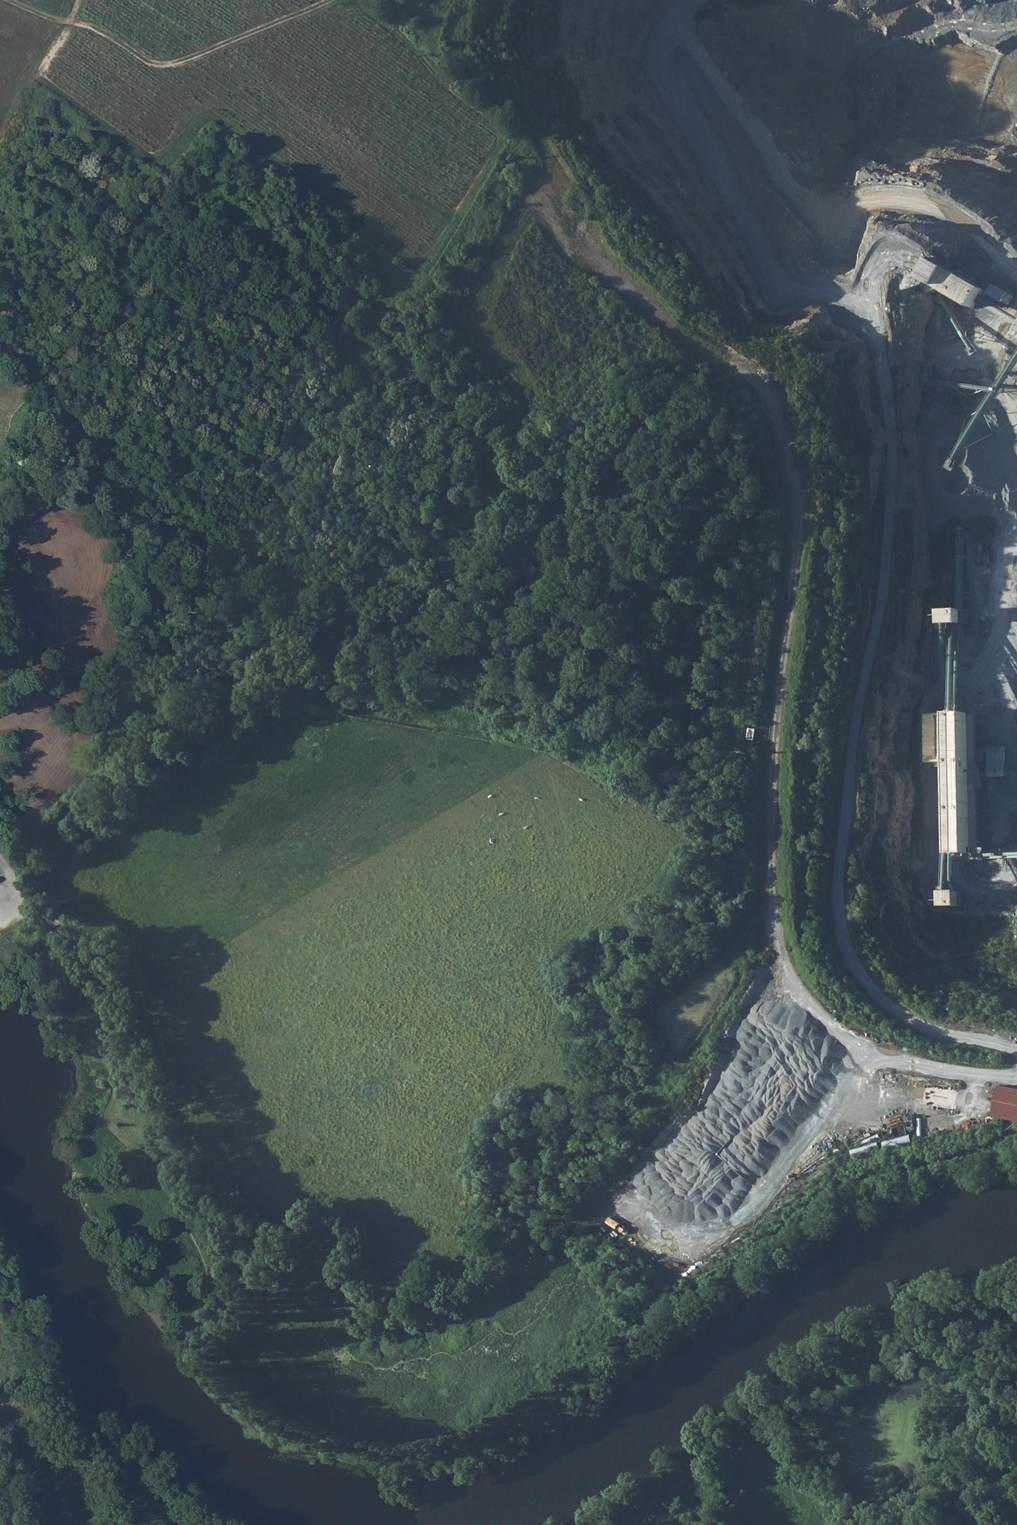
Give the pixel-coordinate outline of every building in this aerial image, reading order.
[(918,278),(976,307),(986,288),(928,258),(918,278)] [(989,293),(1001,300),(1006,292),(994,285),(989,293)] [(963,624),(963,610),(942,610),(942,624),(963,624)] [(978,713),(930,714),(930,764),(956,764),(957,853),(975,853),(975,836),(981,836),(980,770),(974,770),(974,762),(989,762),(989,776),(1007,776),(1007,746),(979,747),(978,713)] [(948,891),(948,907),(965,907),(965,891),(948,891)] [(993,1116),(1016,1121),(1016,1089),(1000,1086),(993,1116)] [(895,1125),(896,1144),(910,1143),(909,1124),(895,1125)] [(721,1152),(741,1172),(756,1156),(749,1150),(761,1138),(746,1125),(721,1152)]
